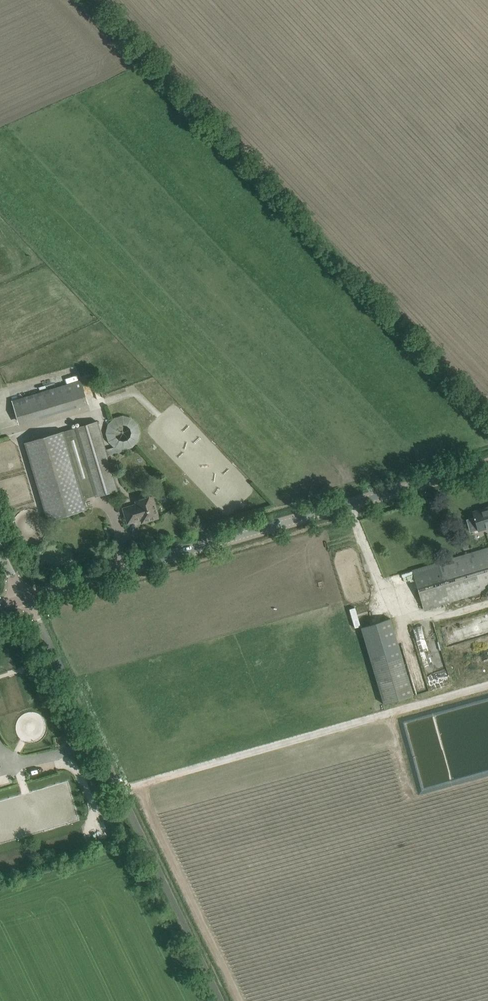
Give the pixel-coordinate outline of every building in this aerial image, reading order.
[(78,374),(65,377),(67,383),(79,380),(78,374)] [(65,378),(52,381),(54,387),(66,384),(65,378)] [(88,404),(81,380),(11,400),(19,424),(88,404)] [(51,382),(39,385),(40,391),(53,388),(51,382)] [(38,386),(25,389),(27,395),(39,392),(38,386)] [(24,390),(11,393),(13,399),(25,396),(24,390)] [(136,448),(139,418),(109,415),(107,441),(112,441),(111,446),(136,448)] [(83,498),(95,494),(95,497),(118,490),(115,480),(97,421),(24,443),(47,521),(86,509),(83,498)] [(59,425),(47,429),(48,435),(61,431),(59,425)] [(37,432),(24,436),(26,442),(38,438),(37,432)] [(136,505),(123,508),(127,523),(141,519),(142,523),(159,518),(153,497),(135,502),(136,505)] [(474,514),(474,512),(473,512),(474,517),(473,517),(474,519),(475,518),(478,530),(487,527),(487,510),(474,514)] [(412,570),(423,609),(487,589),(487,548),(412,570)] [(354,627),(359,625),(354,606),(348,608),(354,627)] [(413,695),(390,618),(360,627),(383,704),(413,695)] [(439,673),(427,676),(430,684),(441,681),(439,673)]
